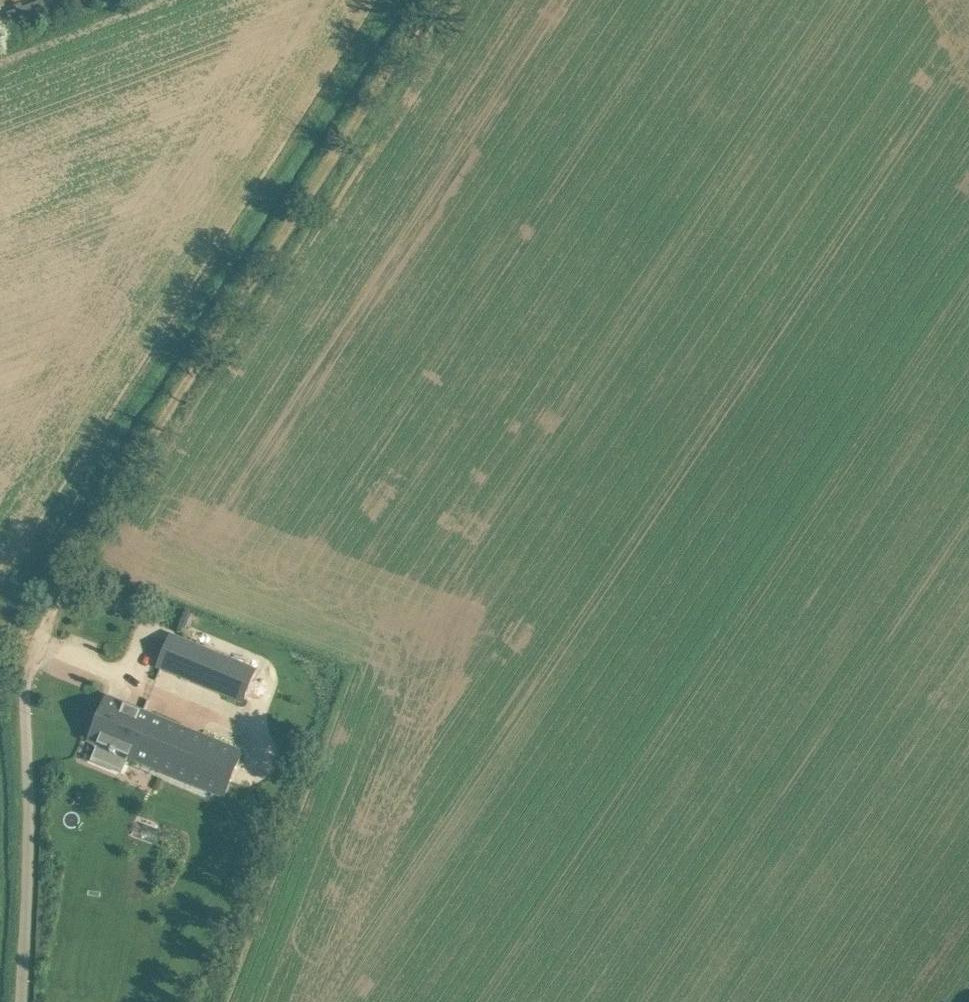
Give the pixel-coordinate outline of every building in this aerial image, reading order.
[(171,634),(158,666),(242,701),(255,669),(171,634)] [(173,684),(175,674),(157,671),(156,682),(173,684)] [(241,753),(125,705),(106,697),(89,740),(224,795),(241,753)]
